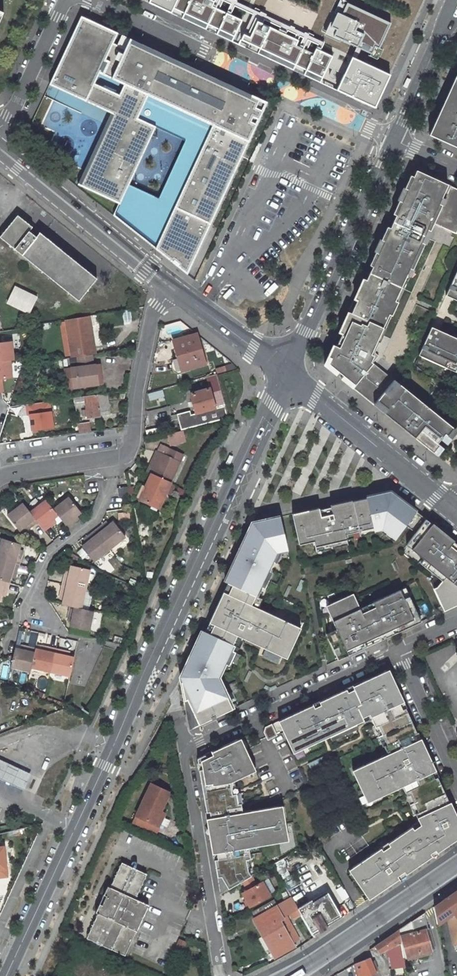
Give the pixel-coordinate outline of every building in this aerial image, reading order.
[(144,4),(139,15),(160,24),(167,19),(176,1),(177,0),(136,0),(144,4)] [(176,1),(167,19),(175,22),(171,30),(225,54),(228,49),(231,50),(228,56),(247,65),(282,82),(286,75),(294,79),(291,86),(311,95),(317,91),(321,81),(328,62),(313,57),(315,51),(241,17),(206,0),(187,0),(184,5),(176,1)] [(413,14),(425,3),(427,0),(383,0),(413,14)] [(367,70),(388,29),(344,9),(334,15),(328,27),(321,26),(310,48),(315,51),(344,64),(346,60),(367,70)] [(1,37),(9,14),(0,12),(0,37),(1,37)] [(267,102),(80,17),(49,84),(111,113),(78,184),(117,203),(113,216),(186,274),(267,102)] [(373,116),(388,84),(348,67),(338,72),(332,85),(321,81),(317,91),(328,95),(324,104),(362,122),(373,116)] [(428,134),(456,148),(456,71),(428,134)] [(413,170),(338,334),(341,335),(335,348),(332,347),(323,366),(373,406),(376,402),(386,411),(383,415),(426,449),(440,417),(404,388),(401,392),(390,384),(393,380),(372,363),(378,356),(374,353),(433,223),(456,234),(456,231),(456,190),(413,170)] [(17,215),(0,236),(0,238),(77,301),(95,279),(17,215)] [(445,296),(456,302),(456,270),(445,296)] [(29,312),(37,298),(14,287),(7,301),(29,312)] [(88,316),(65,320),(71,358),(76,358),(90,355),(94,355),(88,316)] [(431,327),(418,356),(455,373),(456,368),(456,363),(456,361),(456,340),(431,327)] [(196,334),(174,340),(182,370),(205,364),(196,334)] [(12,359),(10,341),(0,342),(0,360),(12,359)] [(69,368),(72,389),(97,385),(94,365),(91,366),(90,355),(76,358),(77,368),(69,368)] [(8,360),(0,361),(0,391),(1,391),(2,391),(0,378),(11,377),(8,360)] [(225,404),(216,373),(206,376),(209,388),(190,394),(195,413),(190,414),(189,410),(176,414),(181,431),(229,419),(225,404)] [(401,392),(404,388),(393,380),(390,384),(401,392)] [(449,399),(453,390),(441,384),(436,394),(449,399)] [(86,400),(87,405),(85,405),(86,415),(88,414),(89,417),(100,416),(99,415),(110,413),(107,393),(75,397),(75,401),(86,400)] [(32,433),(57,429),(52,401),(27,405),(32,433)] [(376,402),(373,406),(383,415),(386,411),(376,402)] [(90,422),(79,424),(80,432),(91,430),(90,422)] [(181,431),(166,434),(168,444),(173,443),(172,440),(182,438),(181,431)] [(165,457),(155,478),(169,485),(182,456),(160,446),(157,453),(160,454),(165,457)] [(160,454),(150,476),(155,478),(165,457),(160,454)] [(157,509),(169,485),(155,478),(150,476),(138,501),(157,509)] [(126,488),(116,489),(118,499),(128,497),(126,488)] [(293,514),(299,544),(314,541),(315,547),(347,540),(347,539),(345,534),(373,528),(374,531),(378,530),(383,529),(384,528),(396,537),(406,525),(407,523),(418,531),(416,533),(409,541),(415,546),(412,549),(423,559),(429,564),(426,568),(442,581),(437,587),(434,589),(442,606),(451,602),(453,606),(454,607),(456,605),(456,551),(450,545),(453,542),(432,524),(429,528),(423,523),(426,519),(390,492),(366,497),(367,498),(352,501),(352,500),(331,505),(331,507),(319,510),(319,508),(293,514)] [(51,508),(57,515),(66,527),(74,521),(71,518),(75,515),(78,512),(66,497),(51,508)] [(29,512),(36,521),(43,531),(51,525),(48,522),(52,519),(57,515),(51,508),(45,499),(29,512)] [(29,512),(22,503),(5,515),(17,531),(23,526),(26,524),(29,527),(36,521),(29,512)] [(271,519),(252,523),(240,550),(241,551),(238,557),(237,556),(225,581),(228,583),(233,585),(228,595),(223,593),(209,622),(211,623),(206,632),(205,632),(202,630),(190,657),(192,658),(189,665),(186,664),(181,677),(187,690),(183,692),(185,700),(187,699),(194,713),(199,725),(232,709),(218,677),(224,663),(230,650),(233,645),(237,636),(244,639),(282,656),(292,633),(297,636),(301,628),(258,608),(251,605),(255,596),(262,599),(267,589),(260,586),(264,577),(266,573),(268,570),(272,561),(276,552),(280,551),(287,550),(281,522),(272,524),(271,519)] [(432,524),(426,519),(423,523),(429,528),(432,524)] [(418,531),(407,523),(406,525),(416,533),(418,531)] [(114,524),(108,528),(105,531),(102,526),(95,532),(110,551),(126,539),(114,524)] [(347,539),(374,533),(374,531),(373,528),(345,534),(347,539)] [(396,537),(384,528),(383,529),(378,530),(384,534),(393,541),(396,537)] [(95,532),(87,538),(89,542),(85,545),(82,547),(94,563),(110,551),(95,532)] [(17,549),(19,544),(0,538),(0,539),(0,559),(17,564),(20,555),(16,553),(17,549)] [(348,544),(347,540),(315,547),(316,552),(348,544)] [(277,563),(281,554),(280,551),(276,552),(272,561),(277,563)] [(0,559),(0,580),(7,582),(9,575),(10,571),(14,573),(17,564),(0,559)] [(68,572),(67,576),(63,575),(61,584),(84,589),(88,569),(69,565),(68,572)] [(269,579),(273,572),(268,570),(266,573),(264,577),(269,579)] [(228,595),(233,585),(228,583),(223,593),(228,595)] [(61,605),(67,606),(79,609),(84,589),(61,584),(59,594),(63,595),(62,599),(61,605)] [(326,634),(336,655),(346,650),(348,655),(372,644),(370,639),(378,636),(381,640),(405,629),(403,624),(419,617),(408,593),(402,595),(400,590),(373,602),(375,607),(362,613),(360,608),(353,594),(330,604),(334,613),(330,615),(336,630),(326,634)] [(258,608),(262,599),(255,596),(251,605),(258,608)] [(375,607),(373,602),(360,608),(362,613),(375,607)] [(453,606),(451,602),(442,606),(444,611),(453,606)] [(334,613),(330,604),(326,606),(330,615),(334,613)] [(68,626),(87,631),(91,612),(79,609),(67,606),(65,617),(69,618),(69,621),(68,626)] [(405,629),(421,622),(419,617),(403,624),(405,629)] [(287,659),(297,636),(292,633),(282,656),(287,659)] [(239,648),(244,639),(237,636),(233,645),(239,648)] [(378,636),(370,639),(372,644),(381,640),(378,636)] [(13,648),(12,655),(8,667),(28,672),(29,667),(34,649),(23,646),(22,650),(18,649),(13,648)] [(43,651),(38,650),(34,649),(29,667),(48,672),(54,650),(44,647),(43,651)] [(73,658),(65,656),(60,655),(61,651),(54,650),(48,672),(68,677),(73,658)] [(229,666),(235,652),(230,650),(224,663),(229,666)] [(348,655),(346,650),(336,655),(338,660),(348,655)] [(370,717),(375,727),(378,726),(382,735),(411,721),(406,708),(403,710),(400,703),(392,686),(385,672),(315,704),(316,707),(309,710),(308,707),(282,719),(297,751),(364,720),(362,718),(369,714),(370,717)] [(392,686),(400,703),(403,702),(394,685),(392,686)] [(199,725),(194,713),(189,715),(194,727),(199,725)] [(356,768),(371,801),(397,789),(395,786),(401,783),(402,786),(407,796),(410,795),(414,802),(410,804),(414,814),(415,813),(419,822),(420,824),(414,829),(412,826),(388,843),(390,845),(383,850),(381,848),(352,867),(372,897),(394,882),(392,879),(404,871),(406,874),(427,860),(425,857),(435,850),(437,853),(450,844),(448,841),(455,837),(456,840),(456,839),(456,827),(447,804),(449,803),(437,777),(434,778),(414,735),(417,733),(411,721),(382,735),(387,744),(384,745),(388,754),(389,757),(383,759),(382,757),(356,768)] [(277,735),(272,724),(265,727),(264,732),(268,740),(277,735)] [(437,777),(417,733),(414,735),(434,778),(437,777)] [(278,806),(243,812),(241,803),(238,804),(236,794),(232,794),(230,783),(252,772),(237,740),(211,752),(213,755),(207,758),(205,755),(197,759),(207,812),(210,812),(218,859),(215,860),(218,877),(221,876),(225,891),(242,881),(251,876),(248,870),(246,860),(250,859),(249,848),(248,845),(256,843),(257,846),(284,841),(278,806)] [(328,754),(308,763),(312,771),(332,762),(328,754)] [(23,788),(29,775),(0,762),(0,778),(23,788)] [(371,801),(356,768),(352,770),(367,802),(371,801)] [(150,784),(132,823),(146,829),(149,822),(154,824),(164,803),(169,793),(150,784)] [(164,803),(154,824),(158,826),(165,813),(162,812),(166,804),(164,803)] [(449,803),(447,804),(456,827),(456,819),(449,803)] [(407,820),(414,817),(411,808),(403,810),(407,820)] [(210,812),(207,812),(210,840),(215,860),(218,859),(210,812)] [(146,829),(155,833),(158,826),(154,824),(149,822),(146,829)] [(425,857),(427,860),(437,853),(435,850),(425,857)] [(104,896),(100,904),(98,904),(94,913),(96,914),(85,938),(123,956),(147,905),(133,899),(144,874),(120,863),(108,887),(106,886),(102,895),(104,896)] [(372,897),(352,867),(348,870),(369,899),(372,897)] [(392,879),(394,882),(406,874),(404,871),(392,879)] [(242,893),(250,907),(270,897),(262,882),(256,886),(251,876),(242,881),(247,890),(242,893)] [(312,904),(325,896),(324,895),(311,902),(312,904)] [(310,901),(297,909),(297,910),(310,933),(317,929),(317,931),(318,932),(326,928),(325,926),(324,924),(336,917),(325,896),(312,904),(311,902),(310,901)] [(440,908),(447,918),(456,911),(456,897),(440,908)] [(261,930),(276,956),(294,946),(291,941),(296,938),(285,917),(297,910),(297,909),(291,898),(275,907),(255,918),(253,920),(259,931),(261,930)] [(272,901),(252,912),(255,918),(275,907),(272,901)] [(430,931),(426,931),(423,914),(398,932),(400,944),(403,958),(407,957),(429,951),(428,945),(432,944),(430,931)] [(325,926),(337,919),(336,917),(324,924),(325,926)] [(398,932),(375,947),(380,955),(389,949),(393,947),(400,944),(398,932)] [(184,950),(187,941),(179,938),(176,948),(184,950)] [(403,958),(400,944),(393,947),(389,949),(393,969),(404,966),(403,958)] [(408,961),(430,956),(429,951),(407,957),(408,961)] [(370,959),(355,965),(357,975),(373,975),(375,975),(374,971),(377,969),(375,962),(371,963),(370,959)]
